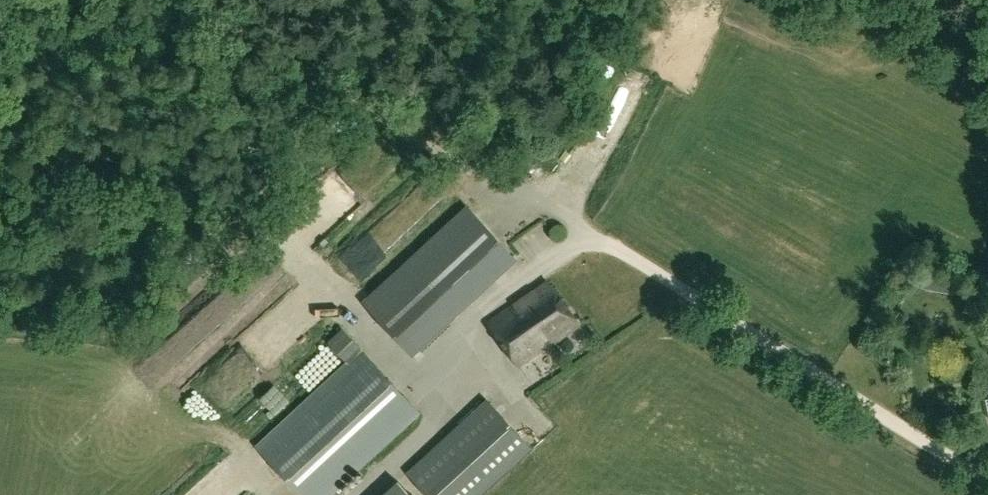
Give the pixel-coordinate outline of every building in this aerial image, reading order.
[(467,207),(364,302),(412,353),(485,285),(471,269),(500,243),(514,258),(513,259),(514,259),(515,258),(495,237),(495,236),(484,224),(484,225),(467,207)] [(580,325),(549,282),(488,323),(519,366),(580,325)] [(329,344),(347,364),(361,350),(343,331),(329,344)] [(361,350),(347,364),(284,422),(260,444),(302,494),(333,494),(343,485),(420,413),(361,350)] [(409,474),(428,494),(481,494),(532,448),(488,401),(409,474)] [(396,478),(381,492),(384,494),(412,494),(396,478)]
